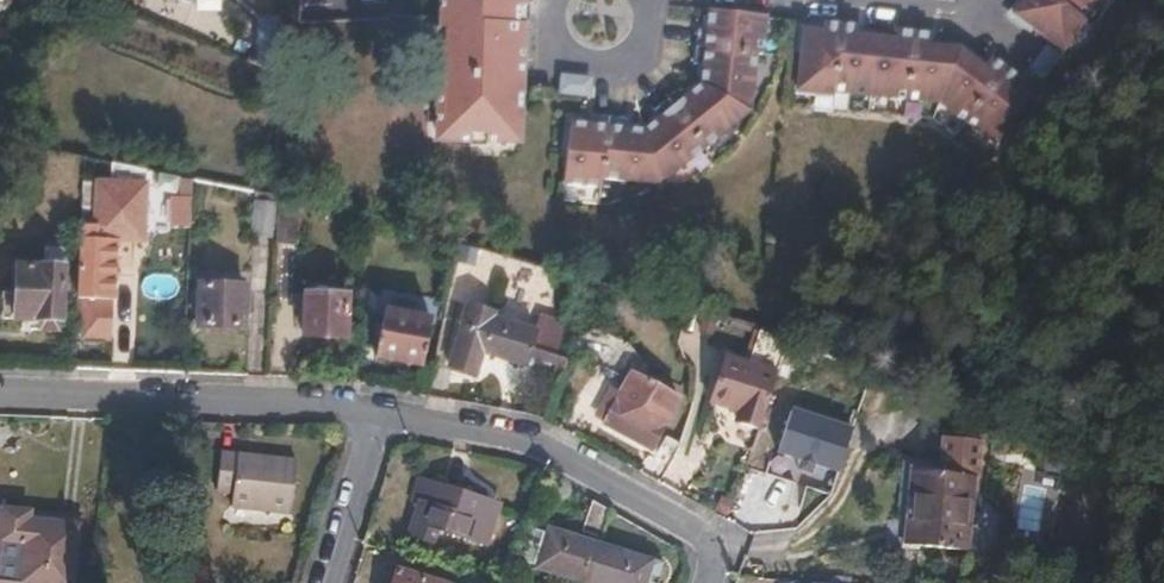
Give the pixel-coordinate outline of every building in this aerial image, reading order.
[(24,8),(15,0),(0,0),(0,30),(24,8)] [(522,0),(437,0),(433,132),(447,132),(446,143),(505,143),(506,134),(519,134),(521,24),(513,24),(512,5),(522,4),(522,0)] [(1011,16),(1059,51),(1068,39),(1071,41),(1084,22),(1081,20),(1096,0),(1022,0),(1011,16)] [(704,11),(702,32),(693,32),(689,66),(698,67),(696,85),(682,98),(676,90),(650,113),(656,119),(644,131),(624,129),(625,120),(590,116),(589,124),(569,122),(562,184),(600,188),(601,180),(627,182),(684,169),(723,136),(751,80),(753,56),(759,57),(763,18),(704,11)] [(255,17),(254,63),(278,72),(280,18),(255,17)] [(894,40),(854,37),(855,27),(820,24),(819,34),(799,31),(793,91),(808,92),(808,96),(831,97),(831,95),(937,106),(997,147),(1030,98),(1013,86),(1018,78),(989,58),(983,68),(957,51),(928,48),(929,35),(894,32),(894,40)] [(1042,80),(1059,58),(1046,49),(1030,71),(1042,80)] [(585,95),(586,80),(559,78),(559,93),(585,95)] [(79,219),(78,248),(77,293),(115,294),(115,238),(141,238),(143,172),(107,164),(105,183),(94,183),(93,219),(79,219)] [(268,238),(272,198),(254,194),(249,236),(268,238)] [(271,246),(291,246),(293,203),(272,198),(271,246)] [(43,247),(42,266),(59,267),(60,248),(43,247)] [(42,266),(14,265),(13,294),(2,293),(0,317),(0,319),(60,322),(62,267),(59,267),(42,266)] [(196,328),(242,329),(244,288),(197,285),(196,328)] [(302,295),(301,339),(344,340),(344,297),(302,295)] [(526,348),(558,356),(564,326),(536,319),(532,332),(489,320),(490,313),(463,306),(447,364),(475,371),(479,355),(522,367),(526,348)] [(382,310),(374,357),(420,365),(428,319),(382,310)] [(736,422),(759,429),(776,373),(722,356),(709,401),(738,411),(736,422)] [(588,416),(651,450),(679,401),(630,374),(620,393),(606,385),(588,416)] [(854,424),(790,405),(776,451),(840,470),(854,424)] [(981,441),(941,438),(939,464),(901,462),(898,520),(915,521),(914,547),(966,550),(972,476),(979,476),(981,441)] [(293,461),(219,453),(214,492),(230,494),(230,507),(288,512),(293,461)] [(482,500),(413,478),(407,499),(418,503),(411,528),(437,536),(439,531),(469,540),(482,500)] [(602,538),(610,511),(591,502),(582,532),(602,538)] [(1,582),(70,582),(77,522),(1,511),(0,516),(0,582),(1,582)] [(586,582),(588,582),(599,545),(547,530),(535,567),(586,582)] [(599,545),(588,582),(645,582),(651,561),(599,545)] [(396,571),(393,582),(433,582),(396,571)]
